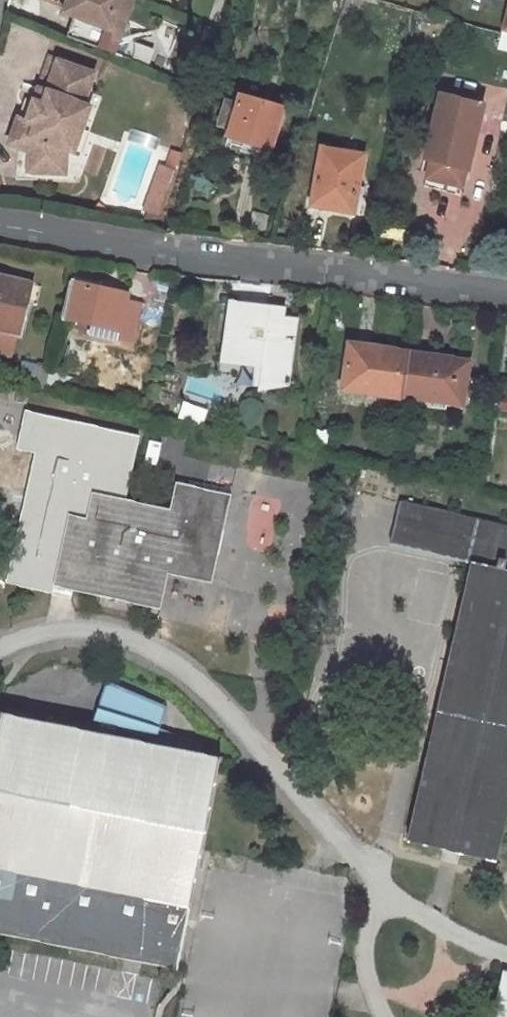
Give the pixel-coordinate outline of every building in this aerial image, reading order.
[(108,25),(104,37),(118,42),(134,0),(65,0),(62,9),(73,13),(108,25)] [(66,31),(116,49),(118,42),(104,37),(108,25),(73,13),(66,31)] [(40,98),(33,119),(22,115),(12,141),(23,145),(34,150),(34,169),(72,171),(72,145),(80,123),(87,125),(94,102),(93,102),(86,100),(90,87),(91,85),(97,68),(52,54),(37,97),(40,98)] [(84,180),(101,130),(93,127),(105,92),(90,87),(86,100),(93,102),(94,102),(87,125),(80,123),(72,145),(72,171),(34,169),(34,150),(23,145),(22,178),(84,180)] [(244,89),(229,138),(268,151),(270,144),(275,146),(289,103),(244,89)] [(470,170),(485,102),(438,92),(423,159),(431,161),(425,184),(460,192),(465,169),(470,170)] [(33,119),(40,98),(37,97),(29,93),(22,115),(33,119)] [(362,186),(368,156),(326,148),(316,197),(337,201),(335,210),(363,216),(368,188),(362,186)] [(316,197),(315,206),(335,210),(337,201),(316,197)] [(32,333),(44,282),(6,273),(4,278),(0,277),(0,325),(32,333)] [(136,340),(145,299),(129,296),(130,292),(114,289),(115,282),(98,279),(97,284),(76,280),(67,315),(94,321),(91,334),(117,339),(117,336),(136,340)] [(288,306),(228,299),(221,360),(261,365),(258,392),(291,386),(299,316),(287,315),(288,306)] [(351,343),(343,391),(404,398),(410,360),(381,355),(382,348),(351,343)] [(470,403),(477,360),(412,351),(404,398),(432,403),(433,398),(470,403)] [(216,585),(235,497),(180,485),(175,509),(129,499),(145,437),(29,410),(19,452),(39,457),(13,566),(5,564),(2,579),(10,580),(9,583),(58,594),(59,590),(164,613),(172,577),(216,585)] [(470,564),(480,522),(402,504),(392,546),(470,564)] [(403,829),(497,852),(506,812),(506,528),(480,522),(470,564),(403,829)] [(135,936),(130,957),(171,965),(218,756),(151,741),(151,739),(153,731),(154,731),(155,729),(166,701),(106,674),(92,710),(95,712),(91,728),(0,707),(0,906),(135,936)] [(199,738),(155,729),(154,731),(153,731),(151,739),(197,749),(199,738)] [(0,906),(0,930),(130,957),(135,936),(0,906)] [(502,967),(490,1016),(506,1016),(506,968),(502,967)]
